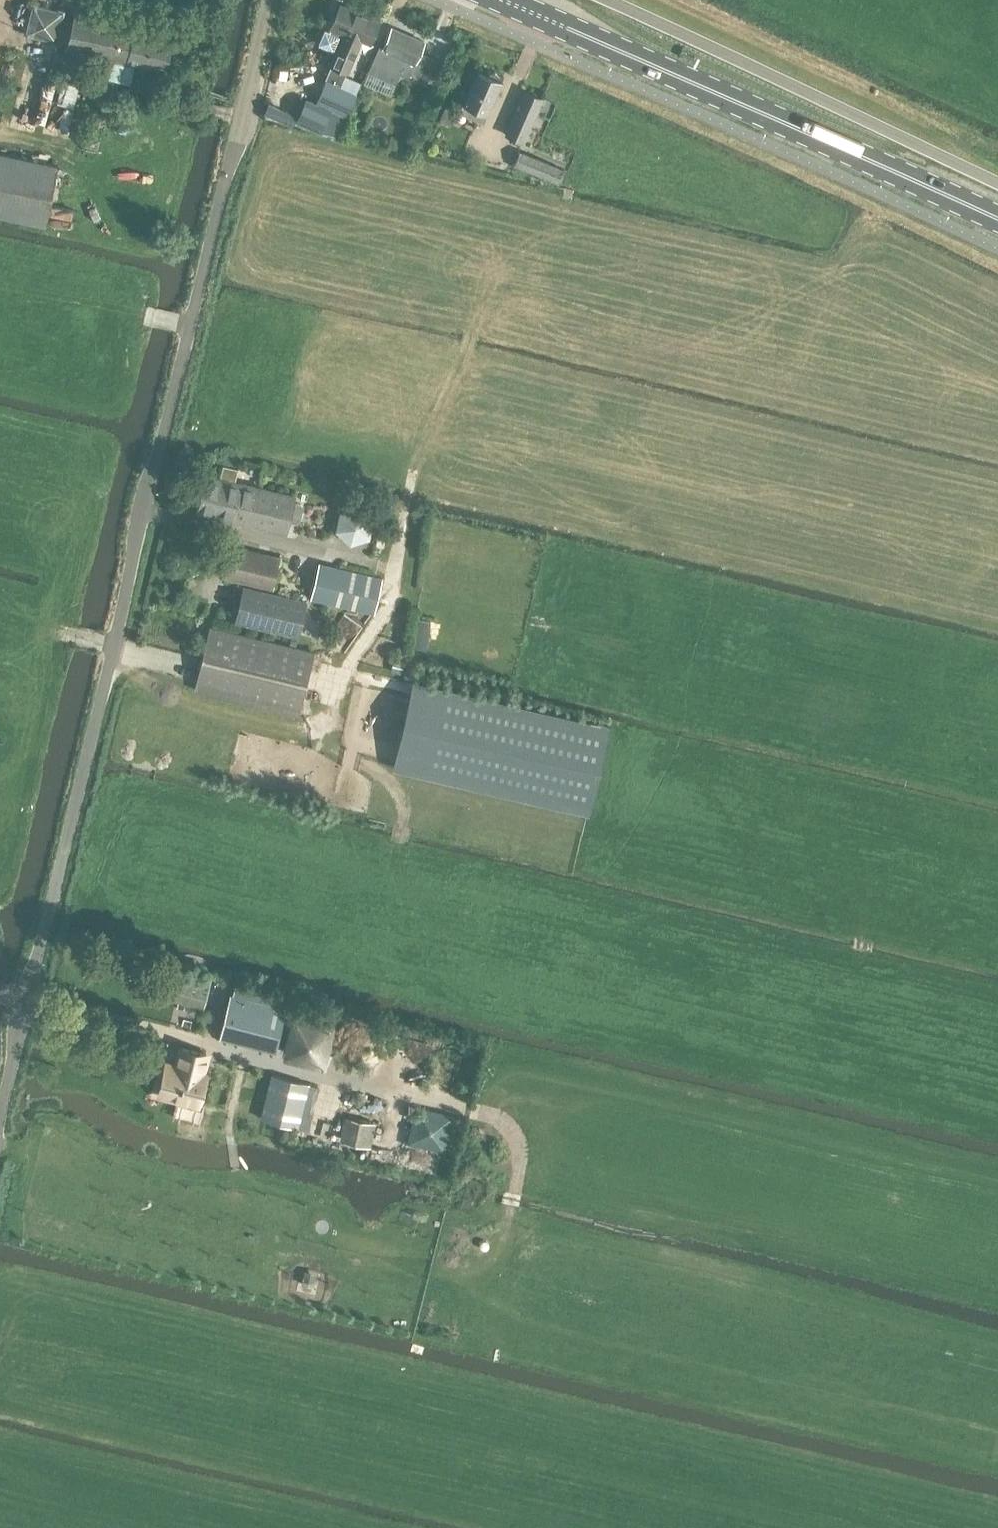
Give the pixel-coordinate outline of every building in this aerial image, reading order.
[(60,37),(65,6),(32,1),(27,32),(60,37)] [(306,98),(296,121),(322,132),(337,136),(346,116),(356,92),(360,82),(344,75),(346,70),(347,70),(360,38),(369,41),(376,26),(379,21),(342,5),(332,26),(330,30),(326,29),(319,43),(334,50),(335,48),(338,49),(324,80),(325,80),(316,101),(315,102),(306,98)] [(99,75),(130,82),(135,63),(165,70),(173,35),(76,12),(67,47),(103,56),(99,75)] [(392,25),(383,45),(380,44),(369,69),(395,81),(399,71),(408,75),(411,69),(434,80),(443,60),(419,49),(424,39),(392,25)] [(487,111),(501,79),(477,68),(463,100),(464,101),(459,111),(482,121),(486,111),(487,111)] [(58,125),(75,126),(79,80),(62,79),(58,125)] [(522,141),(541,98),(523,90),(504,133),(522,141)] [(264,113),(292,126),(297,116),(269,103),(264,113)] [(514,164),(557,183),(564,169),(520,149),(514,164)] [(57,164),(0,152),(0,213),(45,223),(57,164)] [(286,532),(289,519),(296,521),(299,519),(302,506),(301,503),(293,501),(295,495),(235,480),(238,467),(223,464),(220,477),(206,473),(197,510),(286,532)] [(335,530),(369,541),(378,512),(344,501),(335,530)] [(273,587),(280,555),(231,544),(223,575),(273,587)] [(374,611),(382,577),(320,562),(312,597),(374,611)] [(307,600),(244,585),(235,622),(298,637),(307,600)] [(415,647),(427,648),(429,622),(418,621),(415,647)] [(211,626),(196,688),(297,713),(312,651),(211,626)] [(589,809),(608,726),(414,681),(394,764),(589,809)] [(166,985),(197,993),(202,974),(171,965),(166,985)] [(222,1035),(277,1049),(287,1007),(232,993),(222,1035)] [(295,1009),(284,1051),(326,1063),(338,1021),(295,1009)] [(160,1093),(199,1102),(206,1073),(202,1072),(207,1053),(183,1047),(178,1066),(167,1063),(160,1093)] [(296,1126),(308,1082),(273,1073),(262,1117),(296,1126)] [(446,1150),(456,1110),(418,1101),(409,1140),(446,1150)] [(374,1124),(344,1117),(339,1140),(369,1147),(374,1124)] [(261,1275),(273,1278),(276,1264),(264,1261),(261,1275)]
